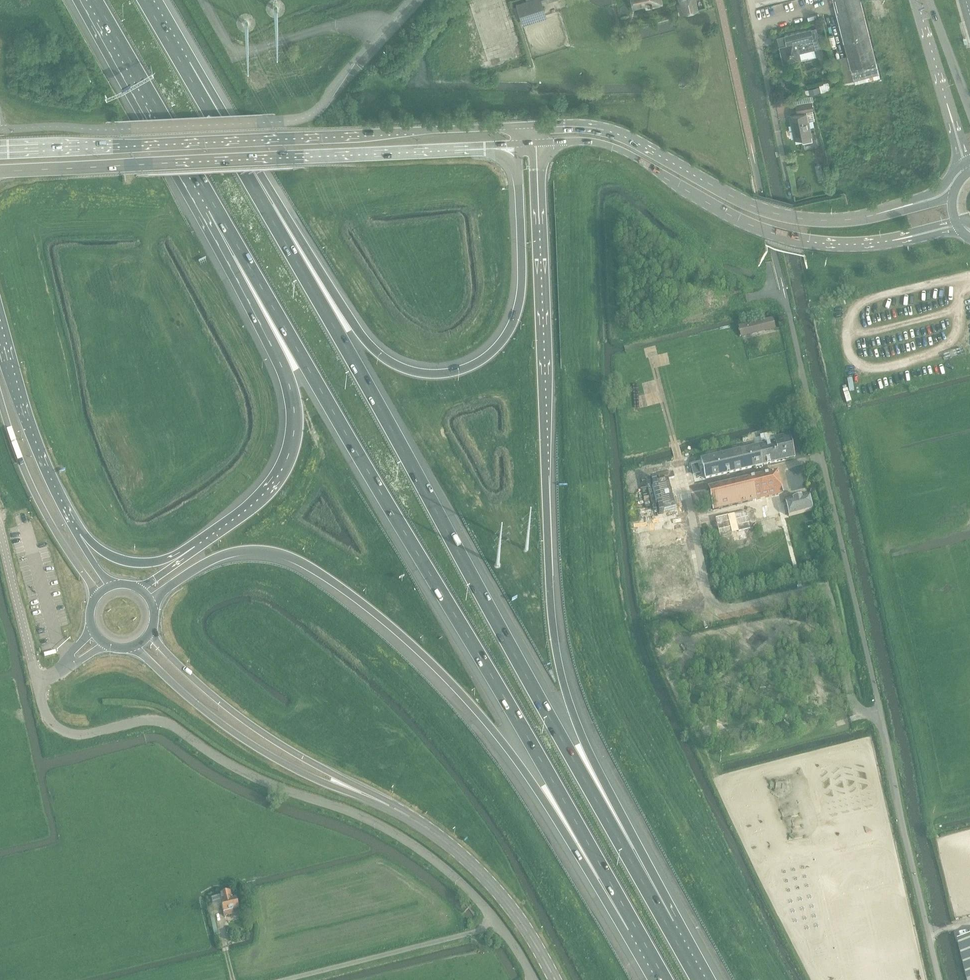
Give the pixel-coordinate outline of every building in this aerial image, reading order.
[(517,4),(521,19),(545,12),(541,0),(529,0),(517,4)] [(696,0),(679,0),(680,6),(678,7),(680,14),(698,10),(696,0)] [(880,75),(861,0),(834,0),(855,81),(880,75)] [(800,53),(816,49),(813,39),(814,39),(812,29),(785,36),(785,37),(780,38),(783,46),(780,47),(784,64),(802,59),(800,53)] [(820,86),(804,90),(805,95),(821,91),(820,86)] [(799,113),(814,110),(812,102),(797,105),(799,113)] [(796,140),(802,138),(803,144),(813,142),(812,136),(808,114),(792,117),(791,118),(792,125),(793,125),(796,140)] [(825,181),(821,164),(815,165),(819,182),(825,181)] [(747,320),(738,322),(742,336),(776,328),(773,318),(748,324),(747,320)] [(777,333),(757,337),(759,344),(778,339),(777,333)] [(765,445),(701,460),(706,480),(754,468),(757,469),(762,468),(764,466),(795,458),(790,436),(777,439),(775,432),(760,436),(761,442),(764,441),(765,445)] [(751,441),(750,436),(741,438),(741,439),(742,444),(751,441)] [(693,474),(699,472),(698,465),(691,466),(693,474)] [(778,473),(749,479),(754,501),(783,494),(778,473)] [(789,517),(812,511),(809,496),(785,503),(789,517)] [(746,511),(715,519),(720,536),(750,529),(746,511)] [(220,896),(212,897),(214,909),(222,907),(222,908),(224,916),(233,914),(232,911),(239,909),(236,899),(232,900),(230,892),(220,895),(220,896)] [(957,939),(967,979),(969,979),(969,936),(957,939)]
